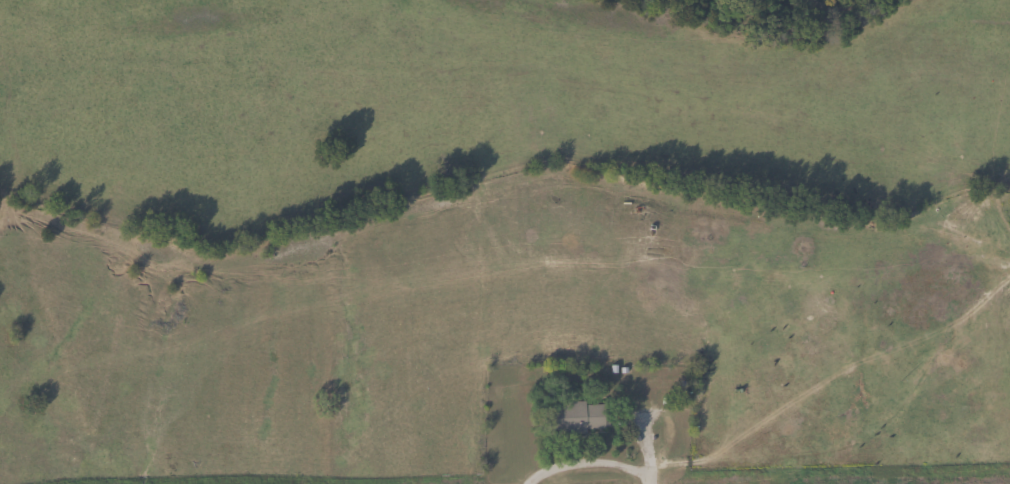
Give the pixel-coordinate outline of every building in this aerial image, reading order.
[(605,404),(606,432),(558,433),(557,405),(605,404)]
